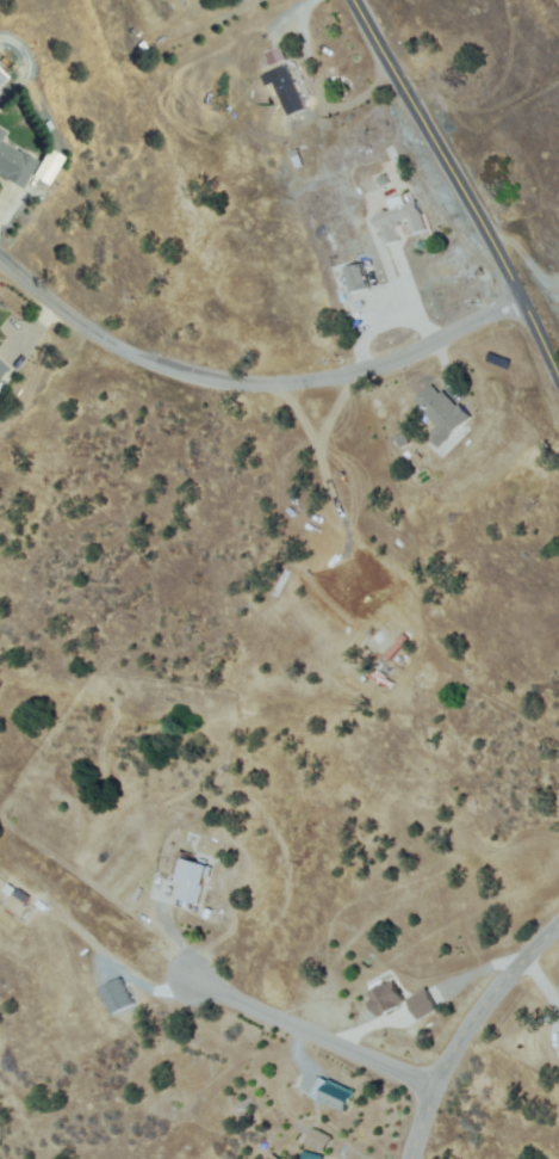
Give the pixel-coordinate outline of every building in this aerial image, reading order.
[(298,97),(304,109),(290,116),(284,104),(280,105),(265,75),(292,61),(308,92),(298,97)] [(8,79),(0,88),(0,71),(8,79)] [(24,189),(0,175),(0,132),(6,135),(1,143),(38,164),(24,189)] [(291,150),(297,149),(302,165),(296,167),(291,150)] [(378,177),(386,174),(389,184),(380,186),(378,177)] [(400,198),(403,205),(417,201),(427,227),(415,232),(410,218),(393,224),(399,239),(386,243),(375,215),(396,208),(393,201),(400,198)] [(362,264),(368,289),(350,294),(344,270),(362,264)] [(10,369),(0,380),(0,361),(10,369)] [(445,446),(431,436),(440,425),(416,405),(431,384),(470,417),(445,446)] [(396,438),(404,433),(409,442),(400,446),(396,438)] [(212,868),(209,879),(206,879),(195,904),(176,896),(185,876),(178,874),(184,857),(212,868)] [(211,910),(206,919),(201,917),(205,907),(211,910)] [(384,980),(387,984),(393,980),(406,1001),(385,1016),(384,1015),(379,1017),(369,1001),(373,999),(371,994),(374,992),(372,987),(384,980)] [(420,1019),(409,1000),(428,990),(439,1009),(420,1019)] [(323,1078),(354,1093),(346,1111),(313,1096),(323,1078)] [(330,1140),(323,1152),(308,1142),(315,1130),(330,1140)]
